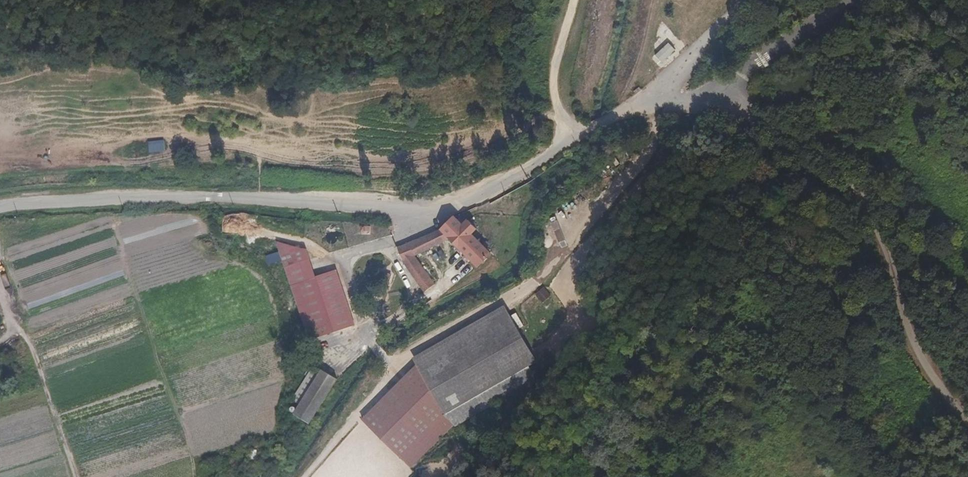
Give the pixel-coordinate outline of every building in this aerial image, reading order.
[(676,52),(668,43),(654,56),(662,65),(676,52)] [(149,153),(163,152),(163,141),(149,142),(149,153)] [(470,218),(465,223),(456,214),(454,215),(445,224),(441,228),(432,231),(415,240),(401,246),(408,265),(418,279),(429,295),(439,288),(417,254),(451,237),(472,257),(480,264),(486,259),(493,250),(484,243),(473,232),(478,226),(470,218)] [(560,241),(566,238),(556,215),(549,218),(560,241)] [(314,337),(356,322),(337,270),(318,276),(308,247),(281,240),(314,337)] [(543,304),(553,294),(545,286),(535,295),(543,304)] [(365,418),(413,466),(457,424),(538,377),(532,365),(539,360),(508,304),(416,356),(420,363),(408,375),(365,418)] [(296,412),(311,422),(340,377),(325,368),(296,412)]
